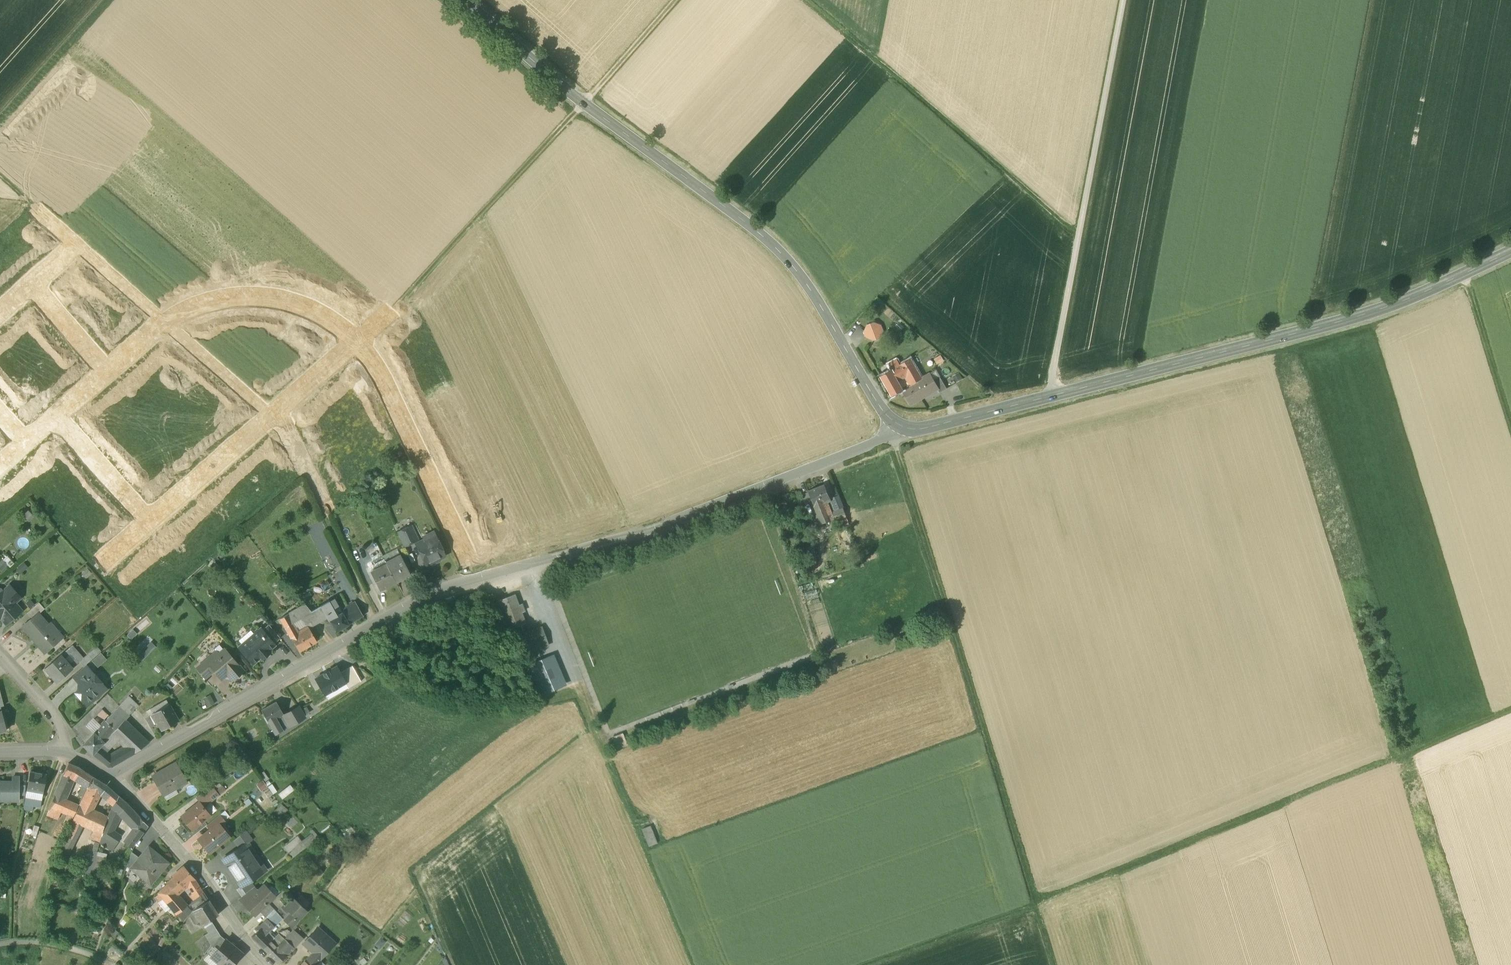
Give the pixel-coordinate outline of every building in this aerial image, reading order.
[(873,321),(867,324),(864,331),(867,338),(874,341),(880,338),(883,331),(881,324),(873,321)] [(911,359),(901,365),(907,378),(918,371),(911,359)] [(897,366),(880,376),(887,388),(899,382),(897,378),(902,375),(897,366)] [(918,371),(907,378),(910,386),(922,379),(918,371)] [(905,389),(902,390),(909,402),(919,396),(921,399),(937,390),(938,389),(933,380),(929,375),(910,386),(905,389)] [(939,377),(933,380),(938,389),(937,390),(939,393),(946,389),(939,377)] [(899,382),(887,388),(892,396),(902,390),(905,389),(901,381),(899,382)] [(825,484),(809,491),(815,505),(824,502),(831,499),(825,484)] [(824,502),(815,505),(822,524),(834,519),(831,513),(829,514),(824,502)] [(838,503),(831,506),(834,512),(840,509),(838,503)] [(834,512),(831,513),(834,519),(846,515),(843,508),(840,509),(834,512)] [(411,526),(397,532),(404,547),(418,540),(411,526)] [(435,539),(427,543),(425,540),(416,544),(425,564),(444,556),(433,532),(432,533),(435,539)] [(385,559),(399,553),(397,548),(382,554),(385,559)] [(0,562),(0,570),(1,571),(8,564),(10,567),(13,564),(7,556),(0,562)] [(401,556),(393,560),(392,559),(385,563),(386,565),(395,582),(410,575),(401,556)] [(22,564),(15,569),(19,574),(27,567),(23,562),(22,564)] [(386,565),(370,573),(379,590),(395,582),(386,565)] [(3,592),(1,589),(0,589),(0,616),(6,623),(20,610),(14,603),(18,599),(14,595),(15,594),(15,591),(12,587),(9,587),(3,592)] [(515,594),(498,601),(509,630),(526,623),(515,594)] [(39,602),(27,613),(32,619),(38,613),(38,614),(44,609),(39,602)] [(355,602),(347,607),(348,610),(342,613),(348,624),(363,616),(355,602)] [(331,607),(323,611),(326,615),(334,611),(331,607)] [(334,611),(326,615),(335,632),(348,624),(342,613),(337,616),(334,611)] [(32,619),(22,627),(45,653),(60,639),(38,614),(38,613),(32,619)] [(292,623),(284,627),(290,638),(291,637),(298,633),(292,623)] [(280,638),(268,624),(262,630),(273,644),(280,638)] [(540,627),(523,634),(530,652),(547,646),(540,627)] [(298,633),(291,637),(299,652),(317,642),(308,628),(298,633)] [(262,630),(261,629),(257,629),(254,631),(254,634),(239,647),(253,663),(274,645),(273,644),(262,630)] [(143,655),(155,646),(152,642),(140,651),(143,655)] [(77,652),(71,646),(67,649),(73,655),(77,652)] [(95,647),(79,662),(83,667),(85,666),(100,652),(95,647)] [(67,649),(44,669),(56,683),(73,668),(72,668),(79,662),(73,655),(67,649)] [(243,671),(227,652),(221,657),(216,652),(207,661),(206,660),(205,660),(214,671),(220,678),(227,673),(233,679),(238,680),(242,676),(243,671)] [(544,657),(533,662),(536,671),(548,666),(544,657)] [(214,671),(205,660),(196,668),(205,679),(214,671)] [(341,671),(337,664),(315,677),(325,693),(344,682),(347,680),(341,671)] [(344,682),(348,688),(361,680),(352,664),(341,671),(347,680),(344,682)] [(83,667),(73,676),(81,684),(92,674),(85,666),(83,667)] [(560,672),(547,677),(551,687),(564,681),(560,672)] [(92,674),(81,684),(81,688),(76,692),(78,695),(78,697),(81,700),(83,700),(87,705),(105,688),(93,674),(92,674)] [(205,697),(209,705),(213,703),(209,695),(205,697)] [(136,705),(127,697),(115,710),(124,719),(136,705)] [(165,699),(151,708),(154,712),(168,703),(165,699)] [(276,702),(261,710),(265,717),(264,718),(267,723),(268,722),(269,724),(269,723),(275,734),(283,730),(282,730),(290,726),(283,715),(276,702)] [(169,705),(152,714),(161,730),(178,721),(169,705)] [(304,717),(298,707),(292,710),(298,720),(304,717)] [(115,710),(104,723),(113,732),(128,746),(133,754),(149,744),(124,719),(115,710)] [(292,710),(283,715),(290,726),(298,721),(298,720),(292,710)] [(93,718),(86,726),(94,733),(101,726),(93,718)] [(101,726),(94,733),(103,742),(113,732),(104,723),(101,726)] [(103,742),(94,733),(83,745),(93,754),(104,743),(103,742)] [(128,746),(110,758),(107,755),(101,761),(108,767),(112,767),(133,754),(128,746)] [(81,770),(78,768),(69,763),(59,786),(69,790),(75,778),(85,785),(88,787),(92,777),(87,773),(81,770)] [(176,763),(152,776),(166,799),(178,792),(176,788),(186,782),(176,763)] [(46,775),(30,772),(27,789),(43,791),(46,775)] [(106,785),(92,777),(88,787),(83,799),(94,806),(102,790),(104,791),(106,785)] [(18,802),(19,778),(12,778),(12,783),(0,782),(0,802),(18,802)] [(85,785),(80,796),(83,797),(88,787),(85,785)] [(118,796),(106,785),(104,791),(110,795),(108,799),(114,803),(118,796)] [(69,790),(59,786),(57,791),(66,796),(69,790)] [(212,786),(197,796),(202,802),(211,795),(214,799),(219,795),(212,786)] [(286,787),(279,792),(282,797),(289,792),(286,787)] [(127,803),(118,796),(114,803),(112,809),(120,816),(126,822),(132,825),(139,816),(134,811),(127,803)] [(78,806),(54,797),(50,808),(73,817),(78,806)] [(41,800),(25,798),(24,804),(40,807),(41,800)] [(94,806),(83,799),(80,806),(91,811),(92,811),(94,806)] [(199,802),(191,809),(183,815),(189,823),(189,826),(191,829),(194,829),(197,827),(197,825),(210,815),(199,802)] [(91,811),(80,806),(72,822),(94,832),(101,816),(92,811),(91,811)] [(104,826),(102,835),(102,836),(116,846),(120,838),(112,832),(120,816),(112,809),(107,819),(104,826)] [(220,815),(207,825),(210,830),(216,825),(217,827),(225,820),(220,815)] [(101,816),(94,832),(102,835),(104,826),(107,819),(101,816)] [(148,826),(139,816),(132,825),(136,828),(127,841),(134,846),(148,826)] [(210,830),(198,840),(209,853),(226,838),(217,827),(216,825),(210,830)] [(245,831),(234,840),(240,848),(241,847),(242,847),(252,840),(245,831)] [(661,851),(654,831),(646,834),(653,854),(661,851)] [(301,833),(285,847),(293,857),(309,843),(301,833)] [(242,847),(241,847),(240,848),(225,857),(237,875),(235,877),(241,886),(241,887),(249,881),(263,872),(256,862),(253,865),(249,859),(242,847)] [(158,860),(155,858),(156,857),(147,849),(140,858),(131,869),(150,885),(168,863),(161,857),(158,860)] [(97,852),(88,850),(82,875),(91,877),(95,859),(97,852)] [(140,858),(132,852),(127,865),(131,869),(140,858)] [(105,861),(95,859),(91,877),(100,879),(105,861)] [(184,868),(172,878),(174,879),(168,884),(177,895),(195,880),(184,868)] [(249,881),(241,887),(241,886),(237,889),(242,896),(253,887),(254,887),(249,881)] [(177,895),(168,884),(158,893),(172,909),(182,901),(177,895)] [(199,887),(193,892),(194,893),(191,896),(194,900),(203,892),(199,887)] [(242,896),(239,898),(245,904),(258,892),(253,887),(242,896)] [(245,904),(255,915),(259,911),(268,903),(275,897),(267,888),(263,892),(258,892),(245,904)] [(310,903),(300,894),(296,898),(297,900),(296,901),(305,910),(310,903)] [(296,901),(292,898),(285,906),(290,911),(283,918),(292,927),(307,912),(305,910),(296,901)] [(182,901),(172,909),(177,915),(187,906),(182,901)] [(209,901),(193,910),(200,922),(203,926),(203,925),(211,920),(218,915),(209,901)] [(268,903),(259,911),(268,920),(272,917),(276,912),(268,903)] [(284,905),(278,910),(280,912),(278,914),(283,919),(283,918),(290,911),(285,906),(284,905)] [(200,922),(193,910),(189,916),(195,925),(200,922)] [(278,914),(276,912),(272,917),(278,923),(283,919),(278,914)] [(278,923),(272,917),(268,920),(274,926),(275,927),(278,923)] [(211,920),(203,925),(208,933),(216,929),(211,920)] [(259,930),(251,937),(257,943),(265,936),(274,926),(268,920),(262,926),(259,930)] [(284,926),(278,933),(283,937),(281,939),(283,940),(284,938),(290,932),(284,926)] [(303,943),(314,953),(306,961),(309,964),(314,964),(333,943),(317,928),(303,943)] [(208,933),(205,936),(212,947),(221,937),(216,929),(208,933)] [(290,932),(284,938),(294,948),(303,938),(294,929),(290,932)] [(265,936),(257,943),(262,948),(270,941),(265,936)] [(221,937),(212,947),(217,951),(225,941),(221,937)] [(276,947),(270,941),(262,948),(269,955),(279,964),(286,956),(294,948),(284,938),(283,940),(276,947)] [(225,941),(217,951),(211,957),(221,964),(234,964),(233,964),(242,955),(225,941)]
